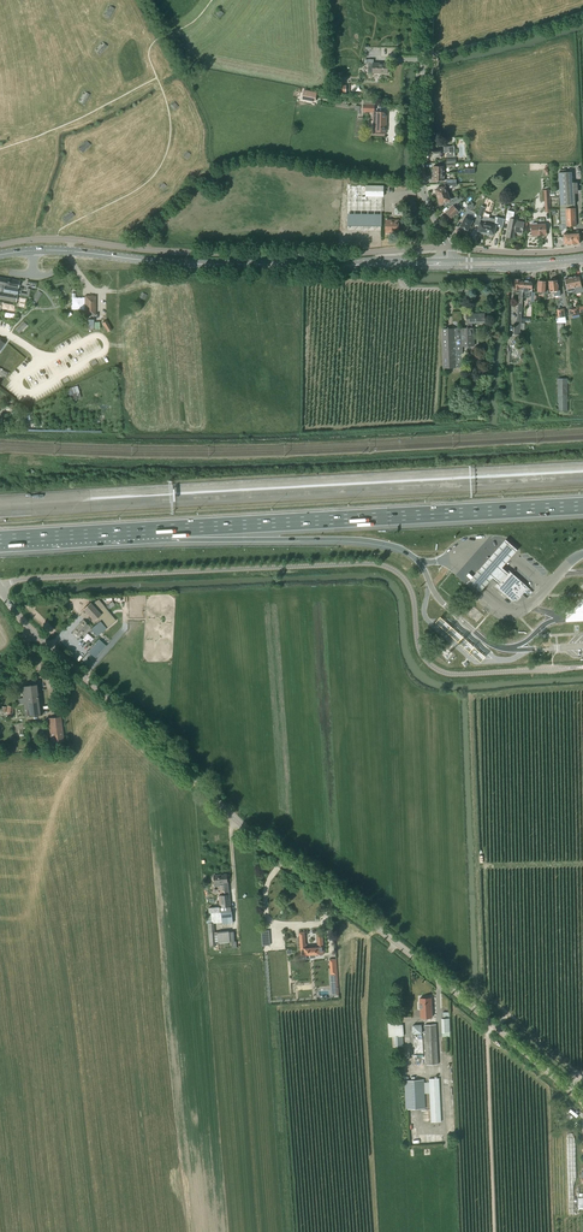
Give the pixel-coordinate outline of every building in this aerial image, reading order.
[(115,9),(109,6),(108,7),(107,6),(107,8),(108,8),(105,13),(104,13),(103,14),(104,15),(103,16),(110,19),(115,9)] [(103,42),(102,43),(101,42),(100,43),(101,44),(97,48),(96,48),(95,49),(96,50),(95,51),(100,55),(108,46),(103,42)] [(367,58),(367,78),(368,78),(373,78),(374,78),(375,78),(375,73),(387,73),(388,63),(375,63),(375,59),(374,59),(369,58),(367,58)] [(304,90),(302,100),(315,103),(317,92),(304,90)] [(78,101),(84,105),(90,95),(84,91),(83,92),(82,92),(81,93),(82,94),(80,99),(79,98),(78,100),(79,100),(78,101)] [(386,113),(377,113),(374,113),(373,132),(376,132),(376,135),(384,135),(385,132),(386,132),(386,113)] [(83,152),(91,144),(87,140),(79,148),(83,152)] [(441,153),(446,152),(447,152),(447,157),(455,156),(454,146),(443,146),(444,150),(442,150),(436,150),(433,150),(433,151),(431,151),(431,152),(430,152),(431,155),(432,155),(432,157),(441,156),(441,153)] [(577,226),(576,208),(573,208),(572,204),(576,204),(575,193),(574,182),(573,182),(572,172),(558,172),(560,205),(561,224),(563,224),(563,229),(567,229),(567,226),(577,226)] [(435,189),(438,196),(449,193),(447,189),(457,186),(457,183),(444,183),(445,186),(435,189)] [(365,186),(365,196),(383,196),(383,186),(365,186)] [(451,200),(449,193),(438,196),(440,204),(443,203),(451,200)] [(458,199),(453,202),(452,202),(450,203),(453,207),(447,213),(452,219),(454,217),(455,218),(463,210),(457,204),(463,201),(462,197),(458,199)] [(461,226),(467,230),(475,217),(468,214),(474,207),(470,205),(463,214),(467,216),(461,226)] [(486,233),(490,218),(483,216),(482,219),(481,218),(481,216),(482,216),(485,207),(481,206),(478,215),(476,221),(480,222),(478,231),(482,232),(486,233)] [(515,232),(523,233),(525,222),(517,220),(518,219),(514,219),(515,212),(508,210),(505,220),(509,221),(506,237),(514,238),(515,232)] [(382,214),(348,213),(348,225),(382,226),(382,214)] [(496,226),(502,227),(504,219),(495,217),(495,219),(490,218),(486,233),(490,234),(490,233),(494,234),(496,226)] [(402,221),(386,220),(386,232),(402,232),(402,221)] [(546,234),(546,223),(537,224),(537,223),(532,223),(532,224),(531,224),(532,235),(546,234)] [(579,233),(572,233),(572,243),(573,244),(576,244),(577,243),(580,243),(579,233)] [(572,277),(574,288),(575,290),(576,293),(582,292),(582,288),(582,286),(579,275),(572,277)] [(16,302),(17,294),(16,294),(17,288),(18,288),(19,281),(0,277),(0,299),(16,302)] [(568,291),(575,290),(574,288),(572,277),(565,278),(567,289),(568,291)] [(514,279),(513,281),(514,282),(514,289),(514,292),(519,293),(516,327),(514,326),(513,334),(520,335),(521,322),(521,318),(523,297),(524,281),(521,280),(521,279),(515,279),(514,279)] [(557,279),(556,280),(556,279),(553,279),(553,280),(549,281),(550,292),(551,294),(554,293),(554,296),(561,295),(560,290),(559,290),(557,279)] [(525,281),(524,281),(523,298),(530,298),(530,291),(532,291),(533,281),(528,281),(529,280),(525,280),(525,281)] [(542,280),(541,281),(538,280),(537,293),(545,293),(545,292),(546,292),(546,281),(545,281),(544,280),(542,280)] [(43,294),(37,290),(37,292),(36,291),(35,292),(36,293),(33,298),(32,297),(31,298),(32,299),(31,300),(37,304),(43,294)] [(96,296),(85,295),(85,310),(85,315),(95,315),(96,296)] [(467,329),(461,329),(461,328),(442,329),(443,368),(463,368),(462,346),(474,346),(473,328),(472,328),(471,328),(471,323),(484,323),(484,314),(467,314),(467,323),(467,329)] [(98,319),(94,319),(88,319),(88,329),(94,330),(94,326),(98,326),(98,319)] [(102,323),(107,332),(112,330),(107,320),(102,323)] [(15,329),(20,334),(28,326),(23,321),(22,322),(21,321),(20,323),(21,323),(17,327),(16,327),(15,328),(16,329),(15,329)] [(557,411),(568,411),(568,378),(557,378),(557,411)] [(67,389),(71,401),(80,398),(76,386),(67,389)] [(501,568),(516,550),(505,540),(467,584),(479,594),(493,578),(499,583),(508,574),(501,568)] [(512,601),(517,600),(528,587),(509,570),(495,586),(512,601)] [(99,599),(92,603),(91,602),(83,609),(94,621),(95,620),(97,623),(91,628),(97,635),(113,622),(116,620),(99,599)] [(485,656),(440,616),(435,622),(480,662),(485,656)] [(90,626),(84,620),(73,631),(79,638),(90,626)] [(82,639),(89,644),(94,638),(88,633),(82,639)] [(99,640),(89,652),(96,657),(106,645),(99,640)] [(42,714),(42,707),(39,684),(21,686),(23,698),(18,698),(19,704),(23,703),(25,716),(42,714)] [(64,740),(61,716),(48,718),(51,742),(64,740)] [(227,874),(214,875),(215,884),(224,883),(225,895),(219,896),(219,907),(208,908),(209,913),(206,913),(209,946),(216,946),(216,943),(218,943),(219,943),(232,942),(233,948),(237,948),(236,941),(235,941),(234,931),(229,932),(229,931),(218,932),(215,932),(214,923),(222,922),(222,924),(233,923),(232,911),(221,912),(220,907),(231,906),(230,894),(229,894),(228,882),(227,874)] [(301,955),(323,953),(322,931),(317,931),(318,945),(306,946),(305,932),(299,932),(301,955)] [(420,998),(421,1018),(433,1017),(432,997),(420,998)] [(443,1037),(450,1036),(450,1011),(443,1012),(444,1018),(442,1018),(443,1037)] [(404,1046),(403,1036),(404,1036),(404,1025),(397,1025),(396,1020),(388,1021),(389,1037),(392,1037),(393,1047),(404,1046)] [(422,1033),(422,1024),(413,1024),(413,1033),(422,1033)] [(425,1025),(426,1064),(439,1064),(437,1024),(425,1025)] [(425,1094),(429,1094),(431,1122),(442,1122),(439,1078),(429,1079),(429,1083),(425,1083),(424,1079),(405,1081),(406,1109),(426,1108),(425,1094)]
